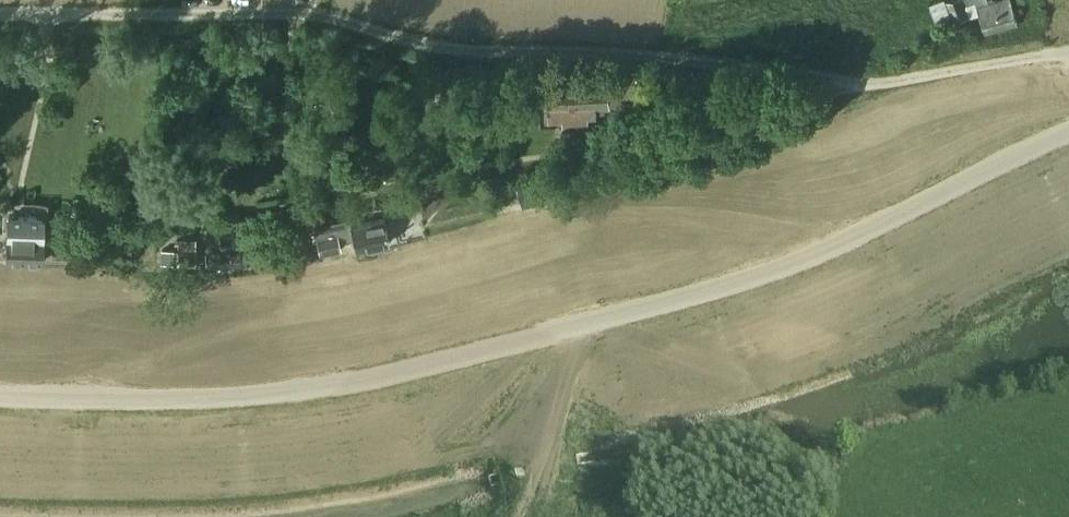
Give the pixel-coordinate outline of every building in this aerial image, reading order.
[(952,24),(946,1),(945,0),(940,0),(929,4),(937,28),(952,24)] [(946,1),(952,24),(969,19),(963,0),(949,0),(946,1)] [(977,8),(986,36),(1018,27),(1010,0),(1003,0),(977,8)] [(609,82),(587,84),(549,85),(550,122),(562,122),(562,132),(589,131),(589,121),(597,120),(597,109),(610,108),(609,82)] [(42,262),(42,218),(8,217),(7,262),(42,262)] [(385,219),(380,220),(351,226),(349,217),(314,224),(320,255),(341,250),(339,240),(352,237),(355,251),(390,244),(385,219)] [(219,220),(219,237),(205,237),(206,267),(246,267),(245,219),(219,220)] [(161,267),(195,268),(196,240),(178,240),(178,250),(160,250),(161,267)]
